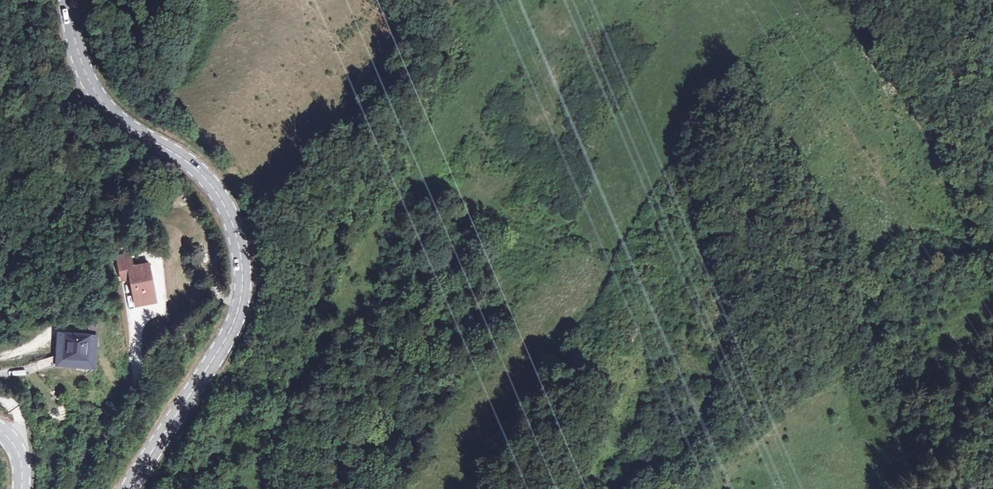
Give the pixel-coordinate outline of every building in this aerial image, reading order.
[(127,250),(114,253),(120,278),(129,276),(136,303),(154,299),(145,261),(130,265),(127,250)] [(67,329),(66,337),(65,352),(87,354),(89,333),(89,331),(67,329)] [(58,336),(56,360),(93,364),(97,334),(89,333),(87,354),(65,352),(66,337),(58,336)]
